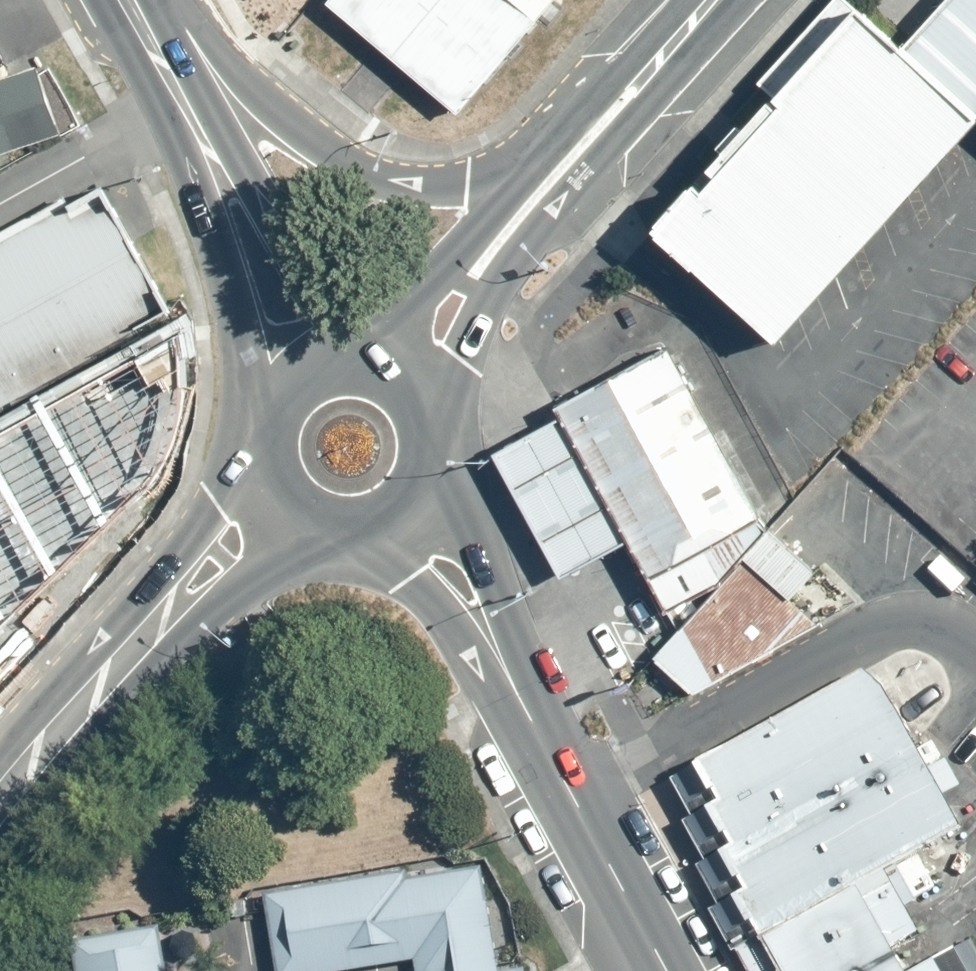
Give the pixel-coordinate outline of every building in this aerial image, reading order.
[(460,113),(555,0),(333,0),(330,3),(460,113)] [(861,8),(850,0),(837,0),(760,84),(778,100),(861,8)] [(904,50),(975,118),(975,0),(950,0),(904,50)] [(904,50),(861,8),(778,100),(657,235),(780,344),(975,126),(975,118),(904,50)] [(67,134),(48,68),(0,83),(0,157),(67,134)] [(0,242),(0,411),(170,312),(103,189),(0,242)] [(768,534),(670,351),(496,457),(562,581),(630,544),(668,615),(723,586),(767,536),(768,534)] [(0,457),(0,610),(91,527),(103,538),(181,467),(95,377),(0,457)] [(816,574),(768,534),(767,536),(723,586),(655,662),(696,696),(821,624),(793,602),(816,574)] [(731,901),(754,942),(888,874),(963,830),(943,798),(864,673),(699,765),(721,805),(709,811),(730,850),(720,855),(742,895),(731,901)] [(738,951),(754,942),(731,901),(742,895),(720,855),(730,850),(709,811),(721,805),(699,765),(672,780),(693,817),(684,822),(706,862),(697,867),(719,907),(711,911),(735,953),(738,951)] [(482,871),(408,883),(407,874),(264,897),(267,912),(276,970),(384,970),(415,966),(416,970),(498,970),(482,871)] [(771,970),(905,970),(892,948),(920,932),(905,905),(888,874),(754,942),(771,970)] [(162,928),(71,942),(76,970),(169,970),(162,928)] [(754,942),(738,951),(749,970),(771,970),(754,942)] [(954,948),(910,970),(967,970),(954,948)]
